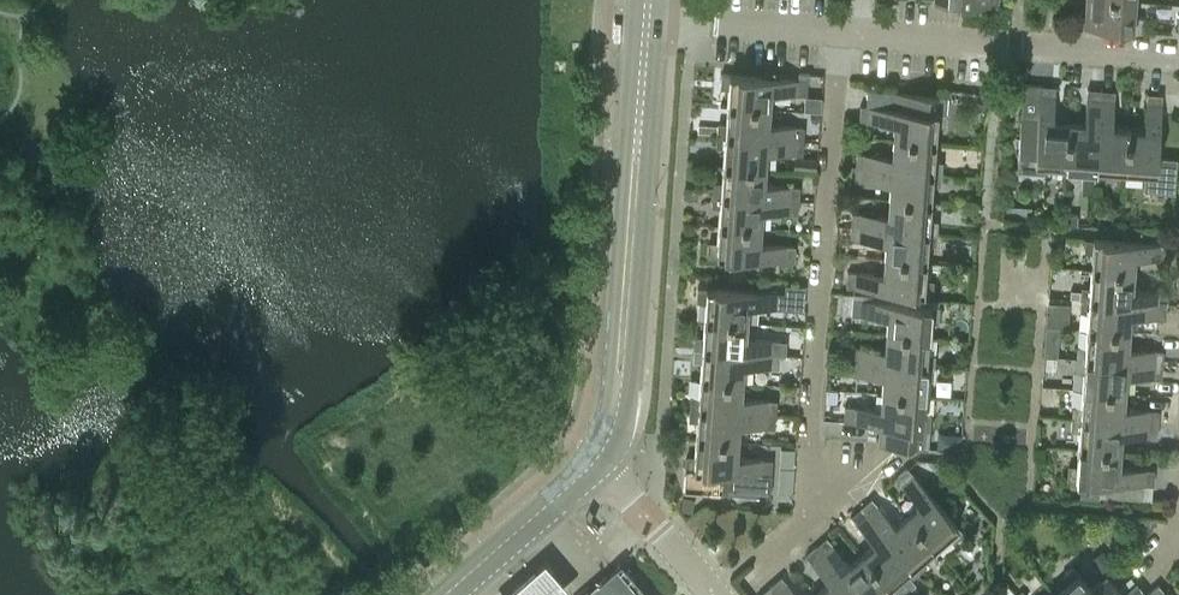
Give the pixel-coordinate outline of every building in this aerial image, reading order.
[(1135,0),(1086,0),(1085,12),(1077,11),(1077,25),(1142,29),(1143,16),(1134,15),(1135,0)] [(806,93),(806,79),(720,73),(719,82),(729,83),(727,104),(769,108),(770,90),(806,93)] [(1056,85),(1040,84),(1025,83),(1019,169),(1043,171),(1044,163),(1065,165),(1068,123),(1054,122),(1056,85)] [(1094,175),(1100,88),(1086,87),(1084,124),(1068,123),(1065,165),(1086,166),(1085,174),(1094,175)] [(1110,126),(1113,89),(1100,88),(1094,175),(1103,175),(1103,168),(1124,169),(1127,127),(1110,126)] [(944,120),(946,94),(895,90),(894,108),(859,106),(858,119),(893,122),(892,139),(934,142),(936,120),(944,120)] [(1157,156),(1161,93),(1146,92),(1143,128),(1127,127),(1124,169),(1146,171),(1145,188),(1173,190),(1175,157),(1157,156)] [(768,123),(769,108),(727,104),(726,125),(716,124),(716,132),(802,138),(803,125),(768,123)] [(801,153),(802,138),(716,132),(715,141),(724,141),(723,163),(765,166),(766,151),(801,153)] [(933,162),(934,142),(892,139),(891,154),(856,151),(855,166),(941,172),(941,163),(933,162)] [(804,156),(803,169),(814,169),(815,157),(804,156)] [(764,184),(765,166),(723,163),(721,185),(712,184),(712,192),(798,198),(799,186),(764,184)] [(940,181),(941,172),(855,166),(854,179),(889,181),(887,197),(930,200),(931,180),(940,181)] [(797,211),(798,198),(712,192),(711,201),(720,201),(719,223),(761,226),(762,209),(797,211)] [(928,223),(930,200),(887,197),(886,213),(851,211),(850,224),(936,231),(937,223),(928,223)] [(1031,209),(1007,208),(1006,217),(1030,219),(1031,209)] [(1064,212),(1063,223),(1077,224),(1078,213),(1064,212)] [(760,242),(761,226),(719,223),(717,244),(708,243),(708,254),(794,260),(795,245),(760,242)] [(935,239),(936,231),(850,224),(849,238),(884,240),(883,257),(925,260),(927,239),(935,239)] [(1170,258),(1171,244),(1085,237),(1084,247),(1092,247),(1090,269),(1133,273),(1134,255),(1170,258)] [(924,281),(925,260),(883,257),(882,272),(847,270),(846,286),(932,292),(932,281),(924,281)] [(1132,288),(1133,273),(1090,269),(1089,290),(1081,289),(1080,297),(1166,304),(1167,291),(1132,288)] [(782,308),(784,293),(698,287),(697,297),(705,297),(704,318),(746,321),(748,305),(782,308)] [(1165,318),(1166,304),(1080,297),(1079,306),(1088,306),(1086,327),(1128,331),(1130,315),(1165,318)] [(937,304),(924,303),(851,298),(850,313),(886,316),(885,331),(926,334),(927,317),(936,317),(937,304)] [(1049,300),(1047,324),(1055,325),(1067,326),(1069,302),(1049,300)] [(745,337),(746,321),(704,318),(702,338),(694,337),(694,346),(779,352),(780,339),(745,337)] [(1127,347),(1128,331),(1086,327),(1084,349),(1076,349),(1075,357),(1161,363),(1162,350),(1127,347)] [(924,356),(926,334),(885,331),(884,348),(848,345),(847,358),(933,365),(934,357),(924,356)] [(778,366),(779,352),(694,346),(693,356),(701,357),(700,377),(742,380),(743,364),(778,366)] [(1160,377),(1161,363),(1075,357),(1075,365),(1083,366),(1081,387),(1124,391),(1125,374),(1160,377)] [(933,374),(933,365),(847,358),(846,372),(882,375),(881,391),(921,394),(923,373),(933,374)] [(741,397),(742,380),(700,377),(698,398),(690,398),(690,406),(775,412),(776,400),(741,397)] [(1123,406),(1124,391),(1081,387),(1080,409),(1072,408),(1071,415),(1157,422),(1158,409),(1123,406)] [(920,413),(921,394),(881,391),(880,408),(844,405),(843,419),(878,421),(877,443),(927,447),(930,414),(920,413)] [(774,426),(775,412),(690,406),(689,415),(697,415),(696,436),(737,439),(738,424),(774,426)] [(1155,436),(1157,422),(1071,415),(1071,424),(1078,425),(1077,447),(1120,450),(1121,434),(1155,436)] [(736,455),(737,439),(696,436),(694,459),(686,458),(684,487),(770,493),(772,458),(736,455)] [(780,447),(779,466),(794,467),(795,448),(780,447)] [(1118,466),(1120,450),(1077,447),(1075,467),(1067,467),(1067,476),(1152,483),(1153,469),(1118,466)] [(956,538),(963,531),(907,467),(895,477),(919,503),(907,513),(935,545),(950,531),(956,538)] [(778,478),(777,490),(792,491),(793,479),(778,478)] [(691,510),(693,498),(684,496),(682,509),(691,510)] [(907,513),(895,524),(871,497),(861,506),(918,571),(924,565),(918,559),(935,545),(907,513)] [(911,577),(918,571),(861,506),(851,515),(875,541),(862,553),(889,584),(905,570),(911,577)] [(850,563),(827,536),(816,545),(859,594),(877,594),(889,584),(862,553),(850,563)] [(816,545),(806,554),(830,581),(817,592),(819,594),(859,594),(816,545)] [(1101,549),(1090,559),(1100,571),(1112,561),(1101,549)] [(503,594),(565,594),(571,590),(543,560),(503,594)] [(621,562),(583,594),(649,594),(621,562)] [(1071,565),(1064,571),(1069,578),(1053,592),(1056,594),(1098,594),(1071,565)] [(781,575),(759,594),(798,594),(781,575)] [(1158,583),(1145,593),(1147,594),(1168,594),(1158,583)] [(1006,594),(1012,594),(1015,593),(1007,584),(1001,589),(1006,594)]
